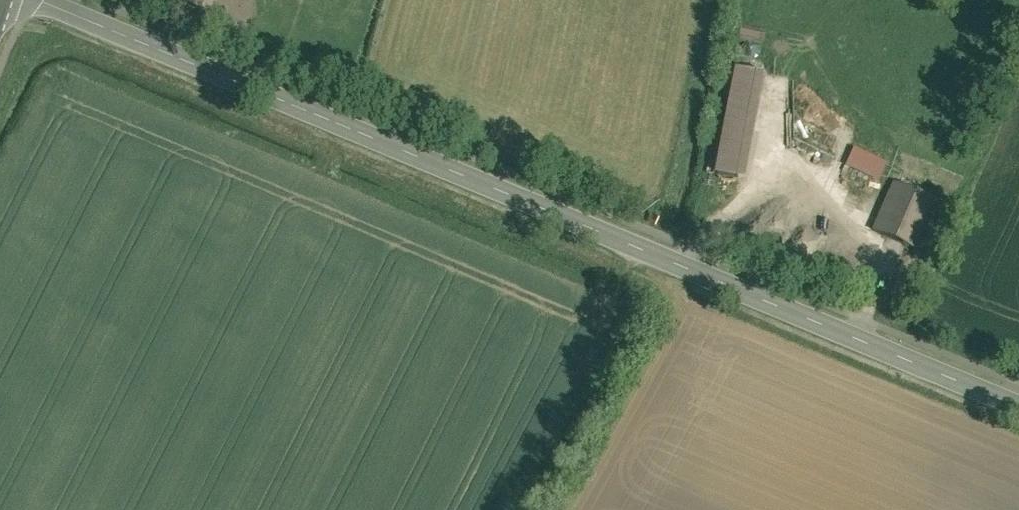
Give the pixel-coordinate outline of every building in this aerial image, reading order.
[(753,182),(772,76),(739,71),(721,176),(753,182)] [(850,166),(882,182),(891,164),(859,148),(850,166)] [(938,202),(899,183),(876,232),(914,250),(938,202)]
